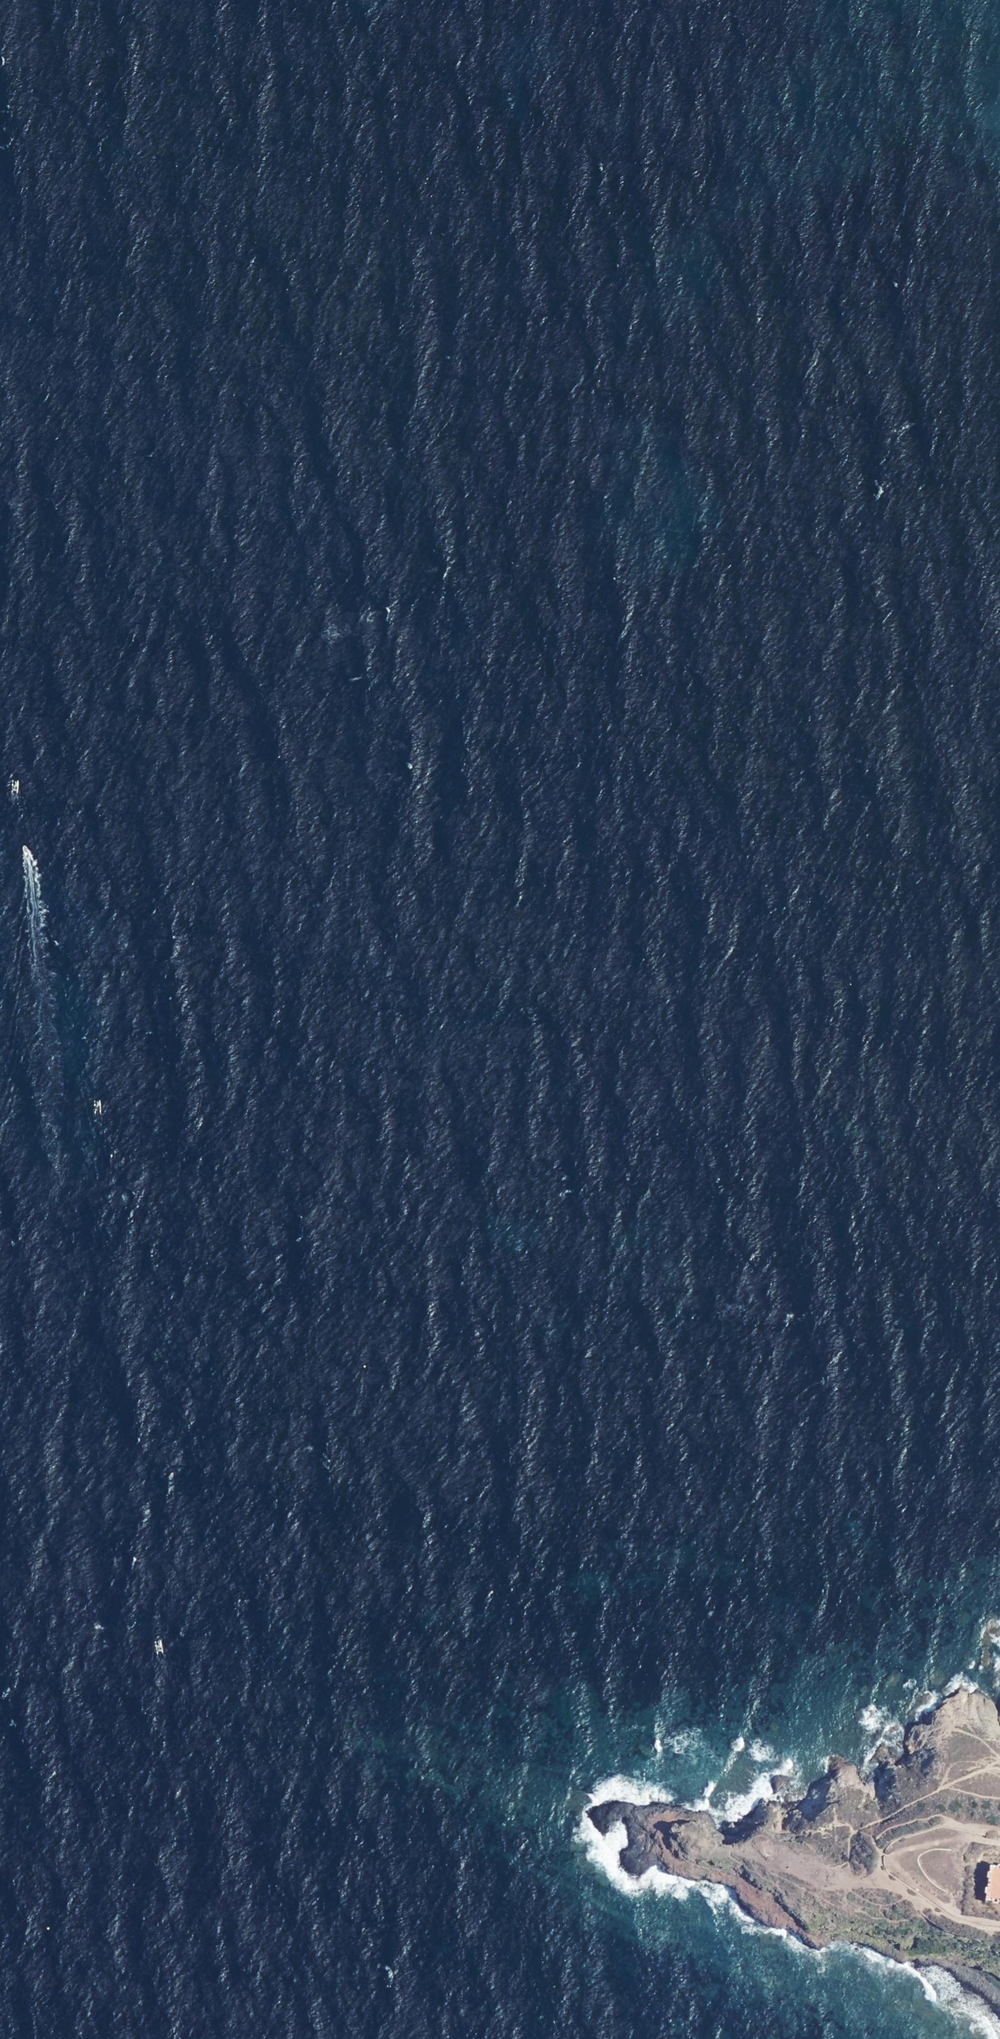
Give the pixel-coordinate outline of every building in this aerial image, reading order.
[(987,1900),(999,1901),(999,1868),(991,1867),(987,1900)]
